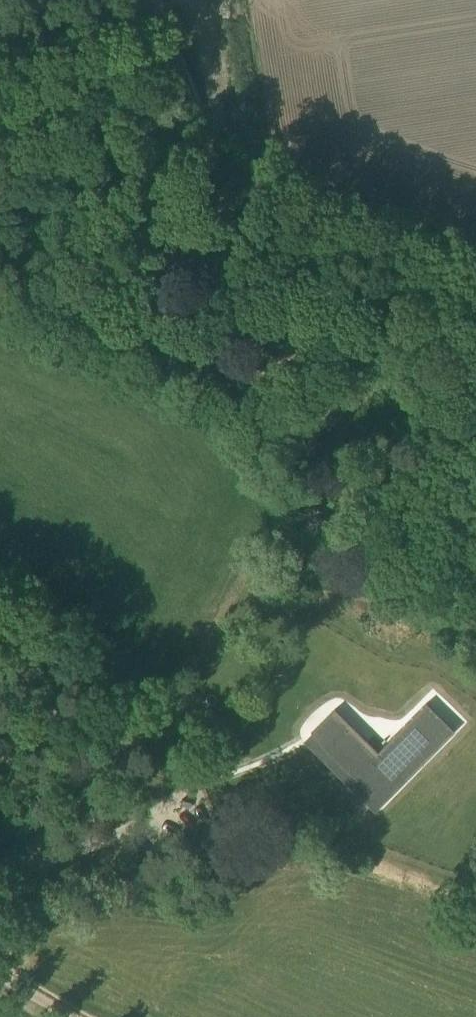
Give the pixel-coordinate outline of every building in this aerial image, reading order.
[(331,711),(301,742),(372,810),(445,734),(448,730),(441,723),(423,706),(377,755),(331,711)] [(409,773),(408,787),(438,788),(438,774),(409,773)]
